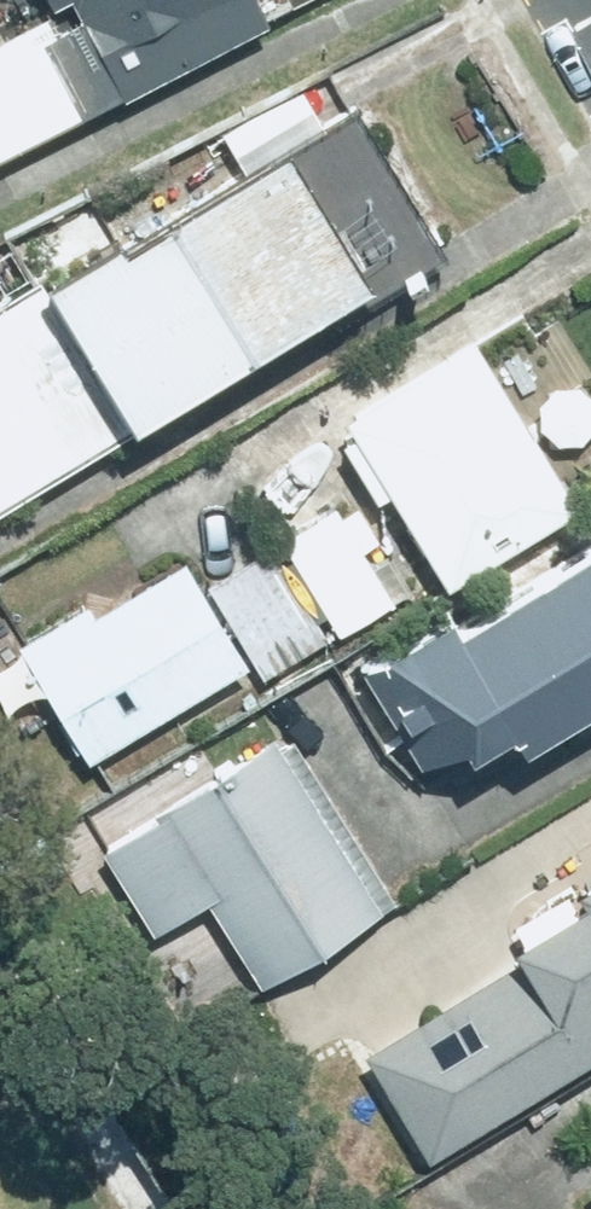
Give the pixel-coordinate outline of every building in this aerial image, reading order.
[(260,21),(250,0),(40,0),(47,15),(0,37),(0,146),(260,21)] [(12,293),(0,301),(0,494),(353,277),(367,300),(437,257),(342,102),(315,119),(295,87),(220,133),(240,167),(114,245),(84,196),(0,247),(0,274),(12,293)] [(570,502),(467,334),(334,416),(438,584),(483,555),(570,502)] [(389,598),(330,505),(201,587),(181,555),(90,613),(82,601),(11,646),(86,764),(246,663),(257,682),(389,598)] [(409,762),(451,738),(458,750),(499,727),(509,744),(590,697),(590,546),(455,625),(447,611),(353,666),(409,762)] [(144,932),(198,897),(257,987),(381,905),(272,739),(94,856),(144,932)] [(496,871),(542,960),(372,1048),(421,1143),(590,1055),(590,823),(496,871)]
